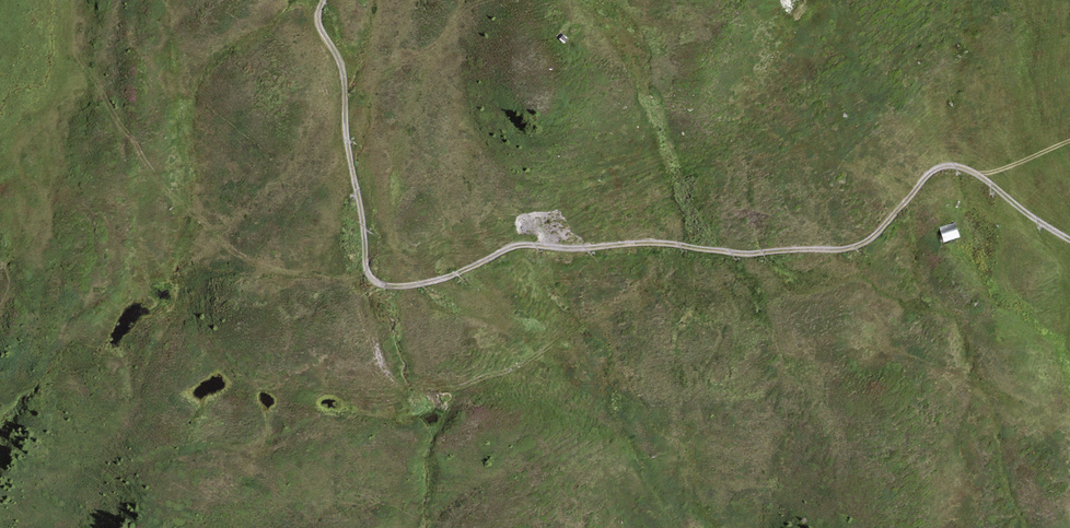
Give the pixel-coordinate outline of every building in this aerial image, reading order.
[(958,239),(955,225),(941,228),(944,242),(958,239)]
